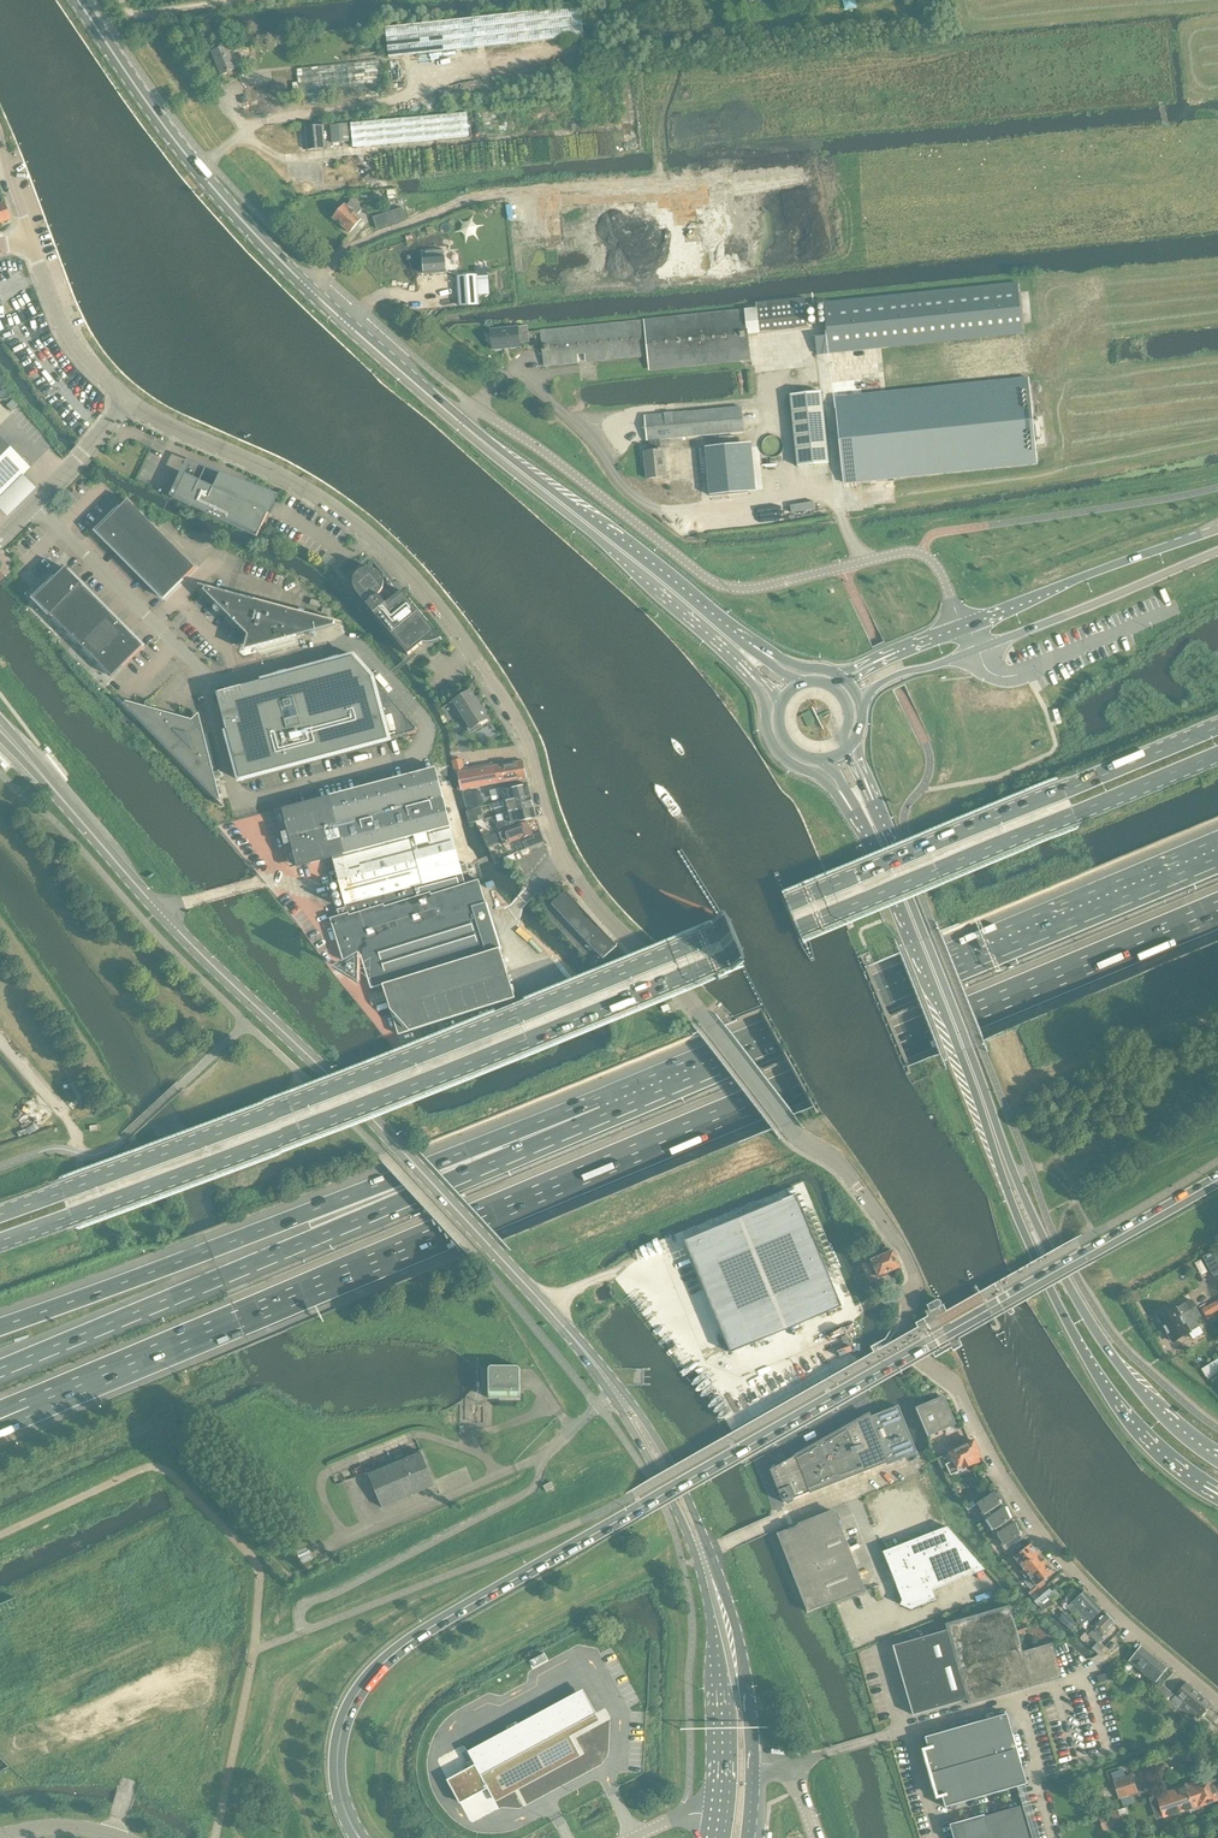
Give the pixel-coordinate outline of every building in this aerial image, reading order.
[(580,8),(386,29),(390,58),(583,37),(580,8)] [(237,70),(229,53),(237,49),(235,44),(227,47),(212,53),(221,76),(237,70)] [(342,90),(343,94),(383,90),(380,60),(297,70),(300,94),(342,90)] [(265,96),(272,95),(271,85),(264,86),(265,96)] [(300,99),(343,94),(342,90),(300,94),(300,99)] [(388,121),(350,125),(352,149),(391,145),(469,138),(467,114),(459,115),(388,121)] [(348,124),(331,126),(333,143),(349,142),(348,124)] [(325,149),(323,126),(306,128),(308,151),(325,149)] [(388,199),(398,198),(397,189),(387,190),(388,199)] [(345,206),(333,219),(350,234),(362,220),(357,216),(362,210),(352,201),(347,207),(345,206)] [(9,220),(3,204),(0,205),(0,223),(9,220)] [(385,214),(388,225),(406,219),(403,208),(385,214)] [(424,259),(423,259),(425,274),(445,273),(444,258),(443,250),(425,252),(426,259),(424,259)] [(476,275),(457,277),(459,306),(478,305),(476,275)] [(817,354),(948,341),(1022,333),(1017,284),(943,291),(824,303),(828,336),(816,338),(817,354)] [(757,312),(759,332),(807,327),(804,298),(756,303),(757,312)] [(747,335),(745,313),(745,311),(681,317),(644,322),(649,370),(682,366),(750,359),(747,335)] [(759,334),(759,332),(757,312),(745,313),(747,335),(759,334)] [(543,367),(645,357),(641,320),(540,330),(543,367)] [(520,347),(519,343),(529,342),(527,327),(491,331),(493,350),(520,347)] [(880,394),(835,399),(844,483),(893,478),(1037,463),(1035,445),(1032,417),(1028,379),(880,394)] [(821,392),(790,395),(797,467),(828,464),(821,392)] [(12,400),(6,406),(11,411),(17,405),(12,400)] [(645,417),(647,441),(649,441),(650,452),(644,452),(647,479),(666,478),(664,450),(661,451),(660,440),(743,432),(741,408),(645,417)] [(0,440),(0,498),(22,476),(25,473),(29,469),(0,440)] [(709,495),(749,491),(744,444),(704,448),(709,495)] [(171,497),(172,497),(257,537),(264,522),(266,524),(279,499),(281,495),(188,459),(172,495),(171,497)] [(0,498),(0,508),(5,514),(34,485),(24,475),(0,498)] [(128,501),(97,532),(103,538),(105,536),(115,546),(144,517),(128,501)] [(144,517),(115,546),(116,546),(113,548),(118,554),(121,551),(131,561),(129,564),(130,565),(161,534),(144,517)] [(161,534),(130,565),(134,569),(136,567),(146,577),(144,579),(147,583),(179,551),(161,534)] [(179,551),(147,583),(149,584),(151,582),(162,592),(159,595),(162,598),(194,567),(179,551)] [(46,612),(49,614),(80,583),(77,580),(75,582),(67,574),(70,572),(66,569),(48,586),(50,588),(38,600),(48,610),(46,612)] [(409,655),(423,643),(428,643),(433,642),(438,641),(442,639),(403,590),(395,596),(389,589),(382,587),(382,585),(382,583),(382,581),(381,578),(381,577),(379,575),(377,573),(376,572),(374,571),(372,570),(370,570),(368,570),(366,570),(364,571),(362,572),(360,574),(359,575),(358,577),(357,579),(356,581),(356,583),(356,585),(357,587),(357,589),(358,591),(360,592),(361,594),(363,595),(365,595),(367,596),(369,596),(371,596),(373,596),(375,598),(367,605),(409,655)] [(80,583),(49,614),(64,630),(96,599),(93,595),(90,598),(80,587),(82,585),(80,583)] [(224,611),(248,635),(248,636),(244,651),(259,646),(307,633),(308,630),(314,631),(335,625),(333,625),(330,626),(331,623),(208,590),(207,593),(205,591),(203,590),(218,606),(218,609),(224,611)] [(96,599),(64,630),(80,646),(111,614),(108,611),(106,613),(95,603),(98,600),(96,599)] [(111,614),(80,646),(95,661),(127,630),(123,626),(121,628),(111,618),(113,616),(111,614)] [(127,630),(95,661),(111,678),(143,646),(139,641),(136,644),(126,634),(128,631),(127,630)] [(227,730),(227,729),(229,736),(386,694),(355,659),(357,658),(356,657),(267,681),(261,683),(261,682),(217,694),(227,730)] [(453,701),(473,732),(491,720),(471,690),(453,701)] [(242,779),(396,738),(417,732),(416,730),(417,729),(386,694),(229,736),(229,737),(240,781),(242,780),(242,779)] [(118,699),(223,806),(222,804),(218,800),(220,797),(201,722),(199,713),(193,720),(126,701),(124,704),(119,699),(118,699)] [(463,759),(454,760),(454,763),(456,771),(456,774),(457,773),(496,766),(495,764),(464,769),(463,759)] [(527,778),(523,760),(496,766),(457,773),(463,790),(506,781),(506,782),(527,778)] [(337,910),(339,916),(465,884),(462,873),(468,872),(466,864),(460,865),(449,827),(450,826),(435,769),(297,805),(297,804),(281,809),(287,831),(281,833),(285,846),(291,844),(297,867),(333,858),(336,871),(329,873),(332,884),(340,882),(346,908),(337,910)] [(491,796),(500,794),(502,801),(530,794),(528,784),(506,790),(505,787),(490,791),(491,796)] [(472,809),(484,807),(480,792),(468,794),(470,805),(472,809)] [(509,812),(534,806),(530,794),(502,801),(493,803),(495,809),(507,806),(509,812)] [(513,825),(513,823),(536,817),(534,806),(509,812),(504,814),(505,821),(498,823),(500,829),(513,825)] [(469,823),(484,820),(482,807),(466,811),(469,823)] [(488,847),(489,846),(503,842),(504,845),(533,834),(528,822),(499,833),(496,834),(494,827),(482,830),(485,837),(484,837),(488,847)] [(515,844),(518,852),(518,851),(544,842),(541,833),(541,832),(529,837),(530,838),(515,844)] [(501,853),(491,855),(495,864),(505,862),(505,863),(515,859),(514,855),(504,859),(501,853)] [(371,989),(376,987),(383,985),(398,1035),(515,999),(486,905),(478,880),(465,884),(339,916),(330,919),(343,961),(361,955),(371,989)] [(594,967),(617,946),(566,892),(543,912),(594,967)] [(689,1240),(683,1242),(730,1354),(842,1306),(796,1196),(689,1240)] [(868,1246),(862,1249),(865,1255),(871,1252),(868,1246)] [(894,1251),(863,1265),(867,1274),(876,1269),(880,1278),(888,1275),(887,1273),(900,1267),(894,1251)] [(1204,1258),(1213,1276),(1217,1274),(1217,1264),(1212,1253),(1208,1256),(1204,1258)] [(1176,1309),(1159,1319),(1166,1331),(1183,1320),(1198,1312),(1191,1300),(1176,1309)] [(1183,1320),(1166,1331),(1172,1342),(1190,1332),(1199,1327),(1195,1321),(1201,1317),(1198,1312),(1183,1320)] [(1201,1369),(1208,1380),(1217,1374),(1217,1359),(1201,1369)] [(489,1369),(489,1390),(489,1399),(521,1398),(520,1370),(520,1369),(520,1368),(520,1367),(519,1367),(518,1366),(517,1366),(492,1366),(491,1366),(490,1367),(489,1368),(489,1369)] [(916,1409),(928,1436),(956,1424),(944,1397),(916,1409)] [(887,1462),(888,1464),(917,1453),(899,1408),(871,1419),(870,1419),(887,1462)] [(853,1476),(887,1462),(870,1419),(871,1419),(869,1415),(771,1470),(784,1503),(853,1476)] [(959,1471),(981,1461),(977,1452),(979,1451),(974,1441),(950,1453),(955,1462),(947,1465),(952,1474),(959,1471)] [(435,1485),(421,1452),(368,1474),(382,1507),(435,1485)] [(551,1481),(543,1485),(547,1492),(554,1488),(551,1481)] [(987,1520),(1006,1507),(1005,1507),(1001,1510),(996,1503),(999,1501),(995,1492),(977,1504),(982,1512),(980,1513),(985,1520),(987,1519),(987,1520)] [(997,1535),(1016,1523),(1015,1522),(1011,1525),(1006,1518),(1009,1516),(1006,1507),(987,1520),(992,1527),(990,1528),(995,1536),(997,1535)] [(808,1612),(827,1605),(864,1590),(834,1511),(778,1534),(808,1612)] [(1016,1523),(997,1535),(1002,1542),(1001,1543),(1006,1551),(1021,1541),(1017,1534),(1019,1532),(1016,1523)] [(933,1591),(985,1570),(947,1527),(883,1552),(902,1601),(900,1605),(911,1610),(936,1600),(933,1591)] [(1022,1567),(1038,1554),(1031,1544),(1014,1557),(1022,1567)] [(1038,1554),(1022,1567),(1029,1576),(1046,1563),(1038,1554)] [(1046,1563),(1029,1576),(1037,1586),(1053,1573),(1046,1563)] [(1046,1584),(1031,1596),(1038,1605),(1042,1609),(1043,1610),(1044,1610),(1055,1604),(1048,1597),(1053,1593),(1056,1598),(1062,1594),(1056,1587),(1051,1591),(1046,1584)] [(1080,1614),(1093,1601),(1084,1592),(1071,1604),(1073,1606),(1069,1610),(1074,1615),(1078,1611),(1080,1614)] [(1083,1616),(1079,1620),(1077,1622),(1082,1627),(1088,1621),(1089,1623),(1102,1610),(1093,1601),(1080,1614),(1083,1616)] [(1033,1686),(1023,1652),(1018,1635),(1029,1632),(1025,1624),(1016,1628),(1009,1606),(945,1624),(947,1631),(967,1700),(969,1704),(1033,1686)] [(166,1617),(165,1624),(184,1627),(185,1615),(187,1607),(166,1617)] [(1058,1620),(1071,1631),(1077,1625),(1064,1613),(1058,1620)] [(1116,1624),(1104,1613),(1080,1639),(1084,1642),(1089,1637),(1088,1636),(1090,1635),(1098,1642),(1116,1624)] [(185,1615),(184,1627),(208,1631),(210,1619),(185,1615)] [(165,1624),(163,1637),(182,1640),(184,1627),(165,1624)] [(184,1627),(182,1640),(206,1643),(208,1631),(184,1627)] [(940,1708),(967,1700),(947,1631),(919,1639),(940,1708)] [(163,1637),(161,1649),(180,1652),(182,1640),(163,1637)] [(940,1708),(919,1639),(894,1646),(893,1646),(913,1716),(914,1716),(914,1715),(940,1708)] [(182,1640),(180,1652),(204,1656),(206,1643),(182,1640)] [(1023,1652),(1033,1686),(1061,1678),(1051,1645),(1036,1650),(1023,1652)] [(1129,1662),(1155,1683),(1167,1668),(1141,1647),(1129,1662)] [(161,1649),(159,1661),(178,1664),(180,1652),(161,1649)] [(180,1652),(178,1664),(202,1668),(204,1656),(180,1652)] [(159,1661),(157,1674),(176,1677),(178,1664),(159,1661)] [(178,1664),(176,1677),(200,1680),(202,1668),(178,1664)] [(157,1674),(155,1686),(174,1689),(176,1677),(157,1674)] [(1099,1684),(1112,1680),(1105,1674),(1097,1676),(1099,1684)] [(176,1677),(174,1689),(198,1693),(200,1680),(176,1677)] [(1165,1682),(1160,1677),(1155,1683),(1160,1688),(1163,1685),(1165,1682)] [(1174,1713),(1178,1708),(1192,1720),(1198,1714),(1201,1716),(1212,1704),(1187,1682),(1176,1696),(1165,1687),(1163,1685),(1154,1695),(1174,1713)] [(155,1686),(153,1699),(172,1701),(174,1689),(155,1686)] [(174,1689),(172,1701),(196,1705),(198,1693),(174,1689)] [(464,1745),(437,1760),(471,1824),(499,1810),(493,1799),(488,1789),(477,1795),(465,1772),(478,1765),(482,1771),(484,1775),(567,1729),(571,1736),(600,1720),(584,1690),(467,1751),(464,1745)] [(153,1699),(151,1711),(170,1714),(172,1701),(153,1699)] [(0,1709),(0,1726),(10,1727),(14,1703),(1,1701),(0,1709)] [(172,1701),(170,1714),(194,1718),(196,1705),(172,1701)] [(14,1703),(10,1727),(22,1729),(26,1705),(14,1703)] [(26,1705),(22,1729),(35,1731),(38,1707),(26,1705)] [(38,1707),(35,1731),(47,1733),(51,1709),(38,1707)] [(51,1709),(47,1733),(59,1735),(63,1711),(51,1709)] [(63,1711),(59,1735),(72,1737),(75,1713),(63,1711)] [(151,1711),(149,1723),(168,1726),(170,1714),(151,1711)] [(75,1713),(72,1737),(84,1739),(88,1715),(75,1713)] [(170,1714),(168,1726),(192,1730),(194,1718),(170,1714)] [(931,1774),(1017,1749),(1007,1714),(925,1737),(928,1748),(924,1749),(931,1774)] [(88,1715),(84,1739),(96,1741),(100,1717),(88,1715)] [(100,1717),(96,1741),(109,1742),(112,1718),(100,1717)] [(149,1723),(148,1736),(167,1739),(168,1726),(149,1723)] [(168,1726),(167,1739),(190,1742),(192,1730),(168,1726)] [(22,1729),(19,1753),(31,1755),(35,1731),(22,1729)] [(478,1765),(465,1772),(477,1795),(488,1789),(493,1799),(580,1753),(571,1736),(567,1729),(484,1775),(482,1771),(478,1765)] [(35,1731),(31,1755),(43,1757),(47,1733),(35,1731)] [(47,1733),(43,1757),(56,1759),(59,1735),(47,1733)] [(59,1735),(56,1759),(68,1761),(72,1737),(59,1735)] [(148,1736),(146,1748),(163,1751),(165,1751),(167,1739),(148,1736)] [(72,1737),(68,1761),(80,1762),(84,1739),(72,1737)] [(84,1739),(80,1762),(93,1764),(96,1741),(84,1739)] [(167,1739),(165,1751),(176,1753),(189,1755),(190,1742),(167,1739)] [(96,1741),(93,1764),(105,1766),(109,1742),(96,1741)] [(1017,1749),(931,1774),(938,1798),(942,1797),(945,1808),(1027,1784),(1017,1749)] [(163,1751),(160,1775),(172,1777),(176,1753),(165,1751),(163,1751)] [(176,1753),(172,1777),(185,1779),(189,1755),(176,1753)] [(1123,1769),(1110,1773),(1113,1781),(1119,1799),(1122,1807),(1134,1803),(1132,1795),(1131,1795),(1138,1793),(1132,1775),(1131,1774),(1125,1776),(1123,1769)] [(1157,1797),(1163,1818),(1200,1806),(1201,1806),(1203,1807),(1207,1806),(1207,1804),(1217,1800),(1217,1798),(1211,1779),(1192,1786),(1192,1785),(1163,1795),(1157,1797)] [(1021,1806),(985,1816),(985,1815),(953,1824),(957,1837),(1030,1837),(1021,1806)]
